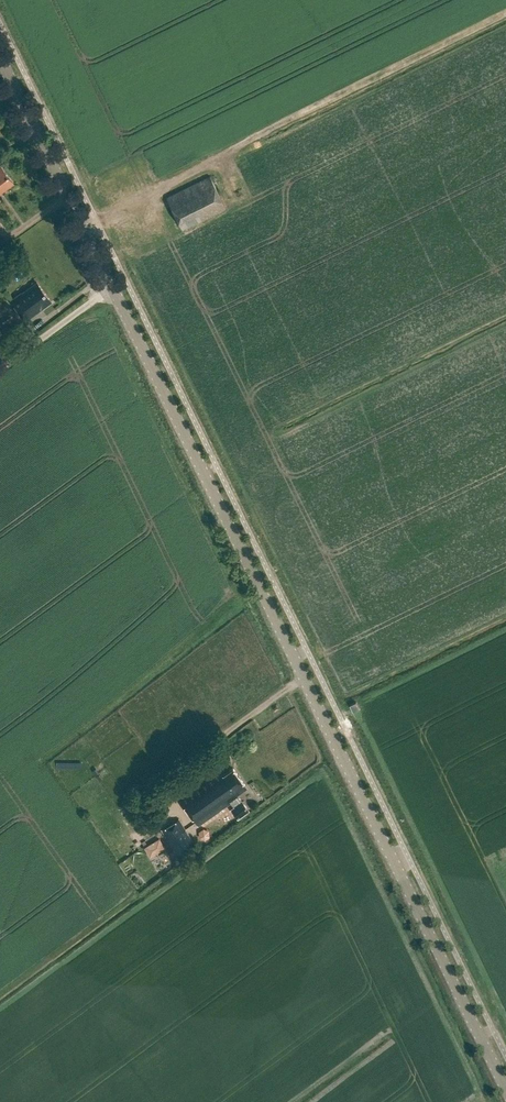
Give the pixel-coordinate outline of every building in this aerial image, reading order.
[(13,184),(1,167),(0,168),(0,192),(13,184)] [(166,196),(182,229),(225,208),(209,175),(166,196)] [(37,282),(22,293),(21,292),(10,300),(25,321),(51,302),(37,282)] [(357,702),(351,705),(354,712),(360,708),(357,702)] [(55,769),(79,768),(79,761),(54,762),(55,769)] [(217,765),(176,793),(198,825),(231,802),(234,807),(232,808),(238,818),(250,810),(238,794),(247,788),(233,768),(223,774),(217,765)] [(195,844),(180,818),(163,829),(178,854),(195,844)] [(209,836),(208,831),(203,828),(199,831),(199,838),(205,840),(209,836)] [(146,857),(162,846),(156,837),(140,847),(146,857)]
